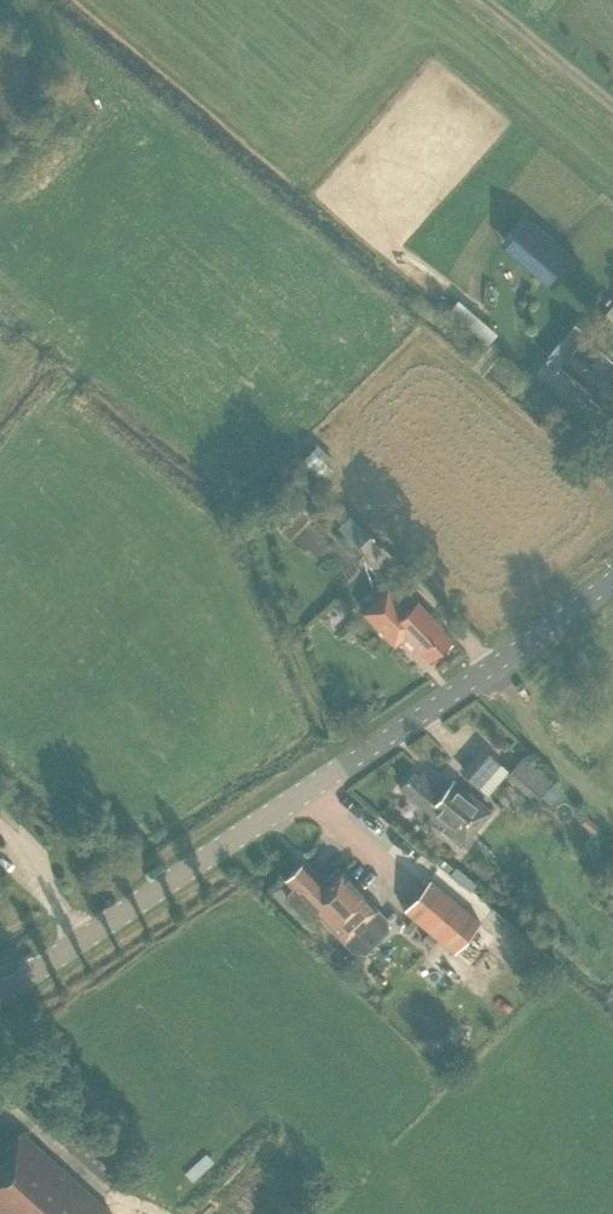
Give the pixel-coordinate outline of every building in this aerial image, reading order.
[(549,287),(568,265),(531,234),(519,248),(534,260),(527,269),(549,287)] [(562,364),(595,392),(591,395),(603,405),(606,401),(609,403),(612,398),(612,362),(608,358),(612,352),(589,333),(582,341),(570,330),(550,354),(562,364)] [(315,443),(299,457),(318,478),(334,464),(315,443)] [(353,547),(364,534),(343,515),(332,528),(353,547)] [(322,521),(298,546),(334,580),(358,554),(322,521)] [(428,661),(452,638),(397,580),(363,612),(394,645),(404,635),(428,661)] [(479,746),(518,780),(521,777),(534,789),(546,775),(533,763),(535,760),(497,726),(479,746)] [(480,749),(458,772),(474,788),(496,765),(480,749)] [(454,781),(445,791),(422,771),(418,776),(413,772),(399,787),(432,814),(428,819),(461,846),(490,810),(454,781)] [(285,879),(344,941),(377,910),(340,870),(323,886),(301,863),(285,879)] [(480,922),(430,879),(404,909),(430,931),(455,952),(480,922)] [(439,938),(430,931),(423,940),(431,947),(439,938)] [(111,1213),(21,1131),(6,1147),(0,1142),(0,1213),(111,1213)]
